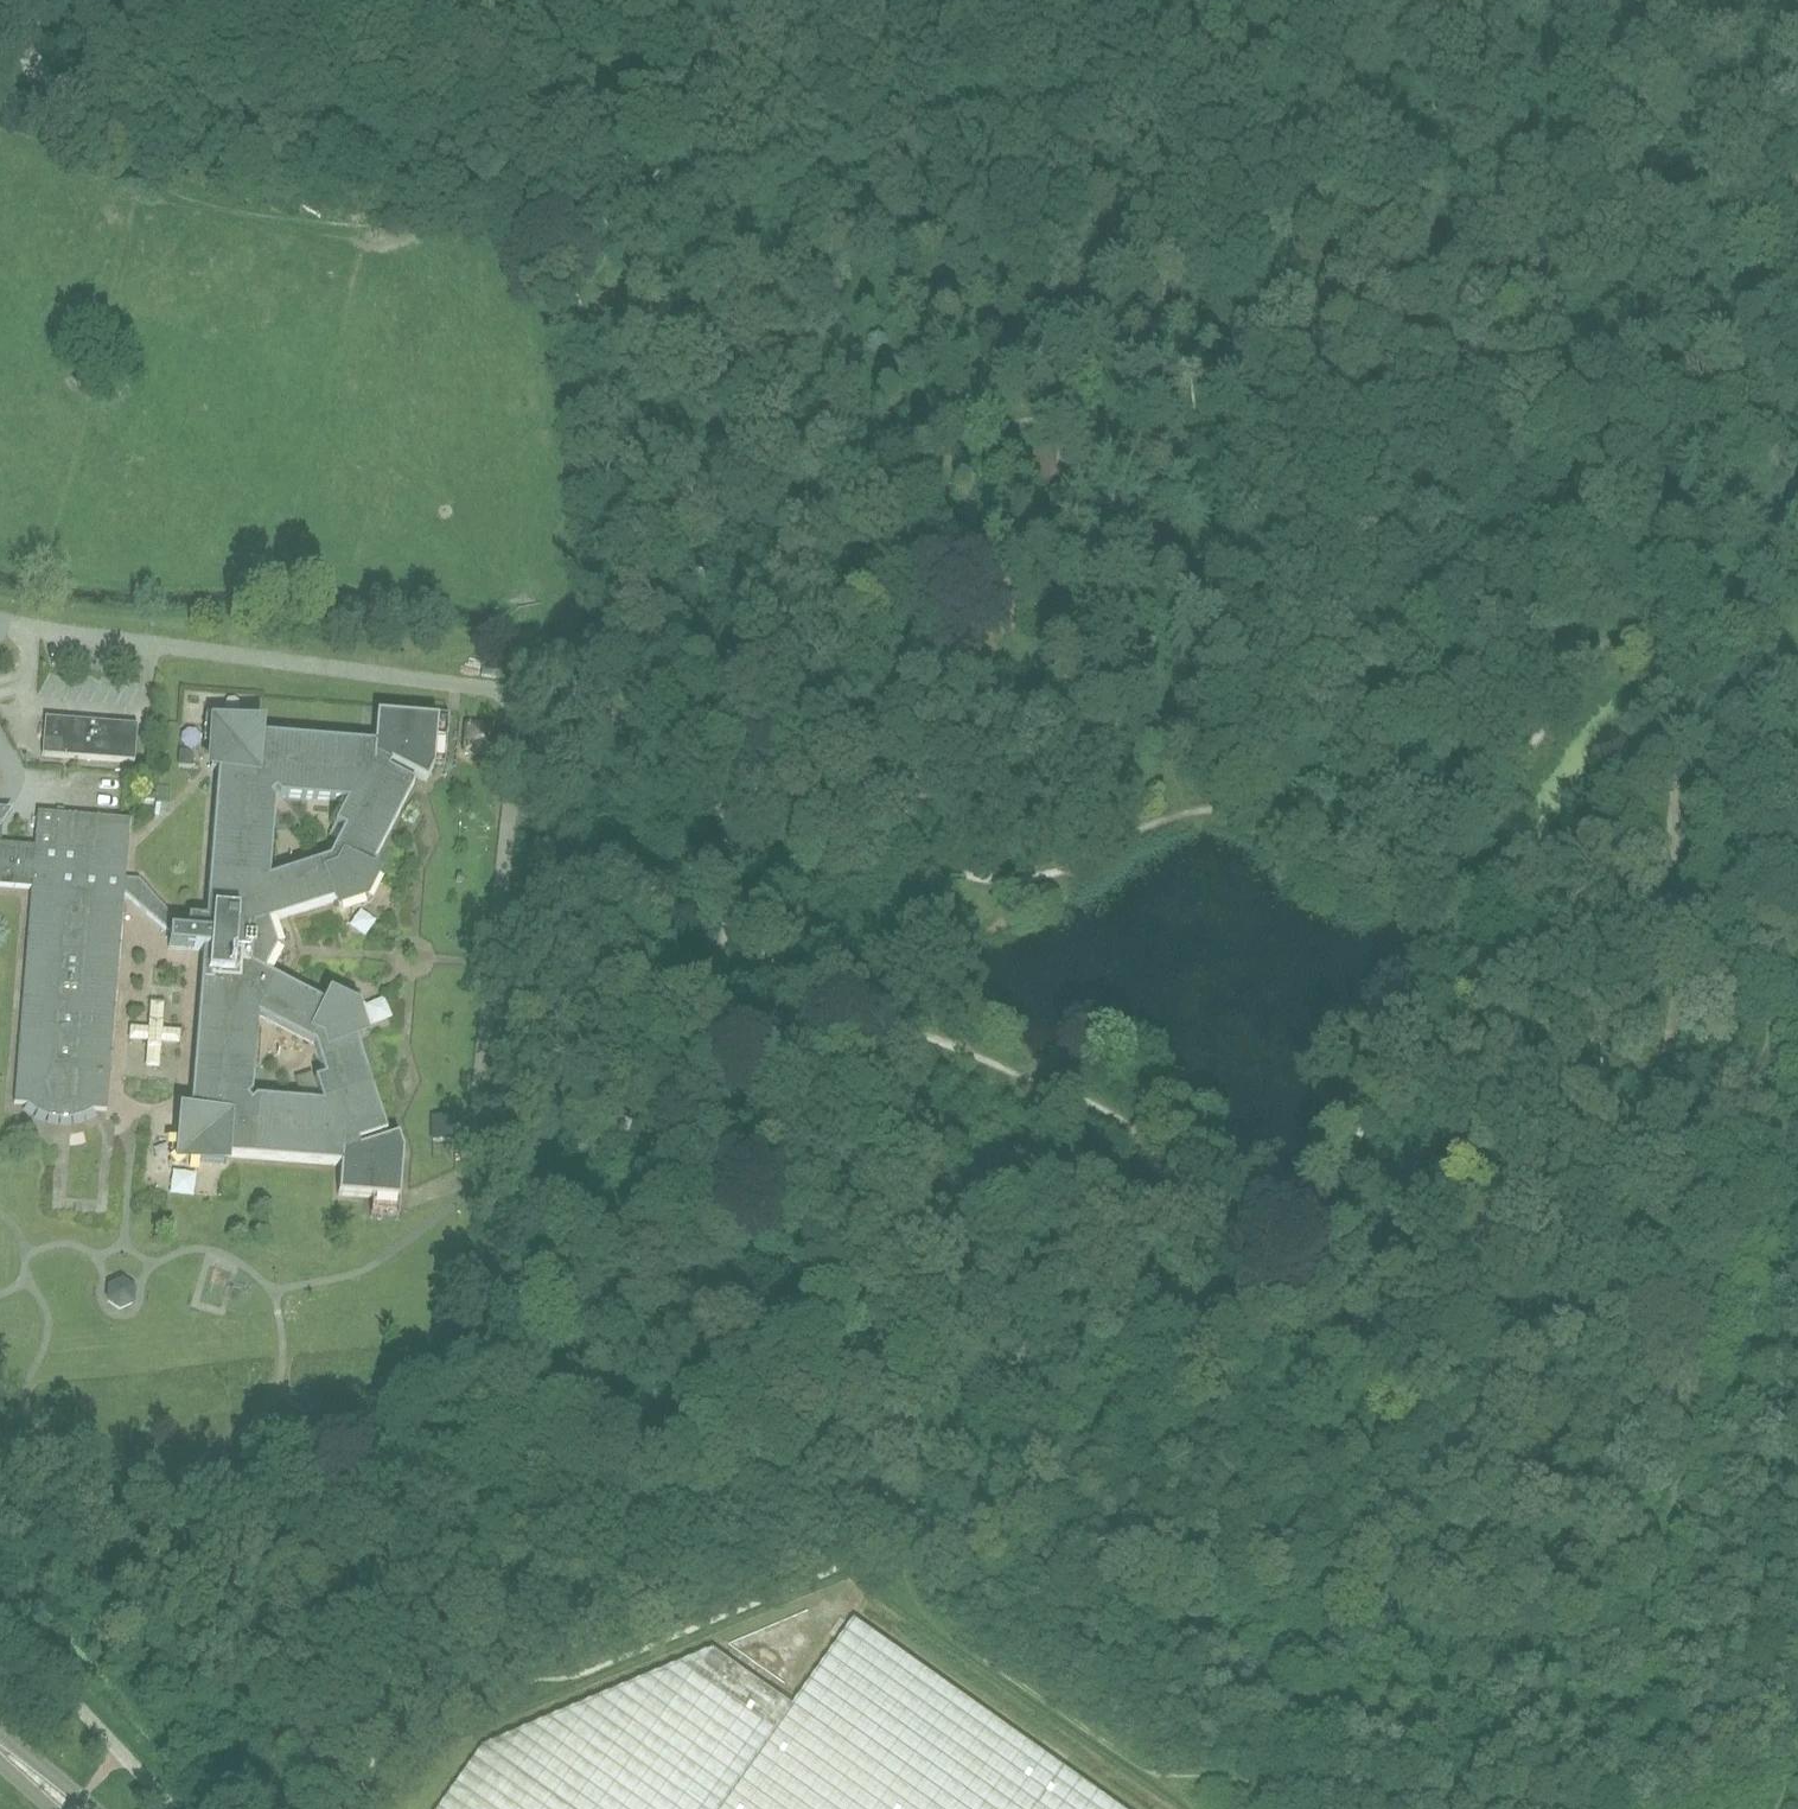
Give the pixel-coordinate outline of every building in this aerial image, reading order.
[(124,893),(169,932),(170,932),(169,948),(203,951),(190,1116),(183,1115),(181,1150),(189,1160),(224,1163),(224,1156),(342,1165),(340,1194),(401,1199),(405,1151),(399,1135),(360,1148),(358,1143),(387,1133),(355,1037),(362,1035),(354,1011),(332,1000),(329,1006),(263,972),(276,949),(267,923),(337,900),(339,907),(363,900),(374,877),(368,874),(414,784),(388,770),(390,765),(427,784),(435,769),(439,721),(378,716),(376,745),(258,735),(259,728),(224,725),(213,734),(211,769),(218,769),(206,919),(172,916),(139,879),(126,878),(131,819),(38,812),(35,847),(1,844),(2,828),(0,828),(0,886),(31,889),(14,1103),(28,1104),(37,1111),(48,1116),(60,1118),(71,1118),(83,1115),(93,1110),(107,1111),(124,893)] [(135,762),(138,725),(45,718),(43,755),(135,762)] [(496,723),(465,722),(464,752),(495,753),(496,723)] [(175,1032),(158,1030),(160,1007),(145,1006),(142,1031),(125,1029),(123,1046),(125,1047),(123,1069),(153,1072),(156,1045),(173,1046),(175,1032)] [(452,1117),(432,1117),(431,1139),(451,1139),(452,1117)] [(122,1281),(109,1287),(108,1301),(120,1309),(133,1303),(134,1289),(122,1281)] [(441,1808),(1124,1808),(856,1619),(794,1706),(715,1650),(486,1746),(441,1808)]
